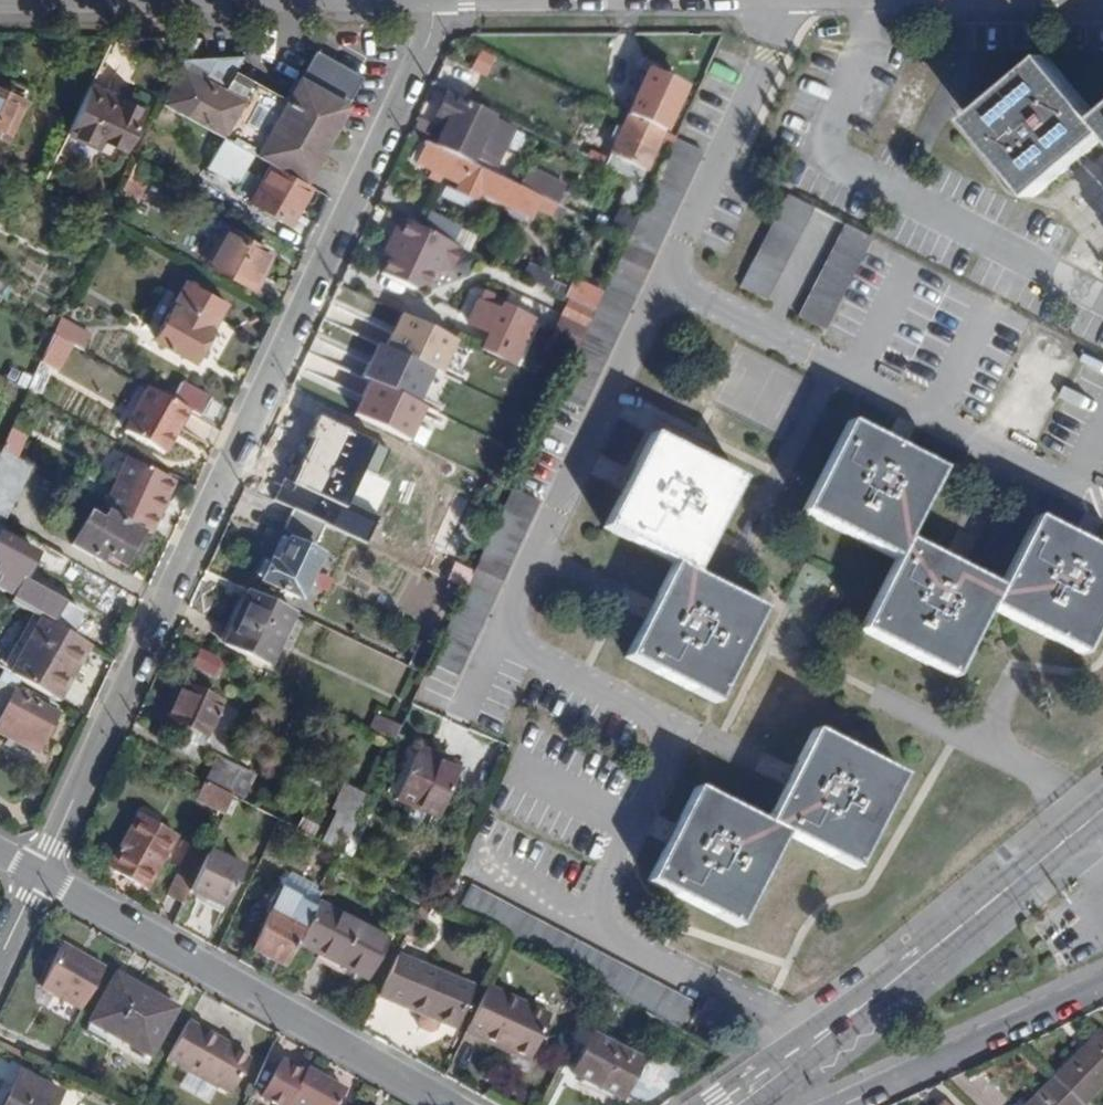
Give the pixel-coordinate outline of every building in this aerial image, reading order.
[(270,164),(305,183),(365,76),(315,49),(287,98),(237,70),(246,55),(185,59),(162,103),(270,164)] [(1100,118),(1047,55),(969,120),(1034,197),(1102,140),(1102,115),(1100,118)] [(649,68),(628,113),(675,135),(682,121),(669,115),(684,84),(649,68)] [(7,141),(27,101),(0,88),(0,137),(7,141)] [(474,154),(493,163),(510,123),(444,93),(434,115),(440,117),(445,120),(437,137),(474,154)] [(95,164),(118,174),(143,118),(119,107),(117,113),(86,99),(66,142),(99,156),(95,164)] [(603,164),(638,181),(662,131),(627,115),(603,164)] [(470,162),(474,154),(437,137),(445,120),(440,117),(436,126),(416,116),(408,133),(426,142),(428,143),(470,162)] [(697,162),(702,150),(674,137),(668,148),(697,162)] [(554,203),(518,186),(470,162),(428,143),(426,142),(425,145),(416,141),(408,159),(456,181),(452,189),(477,200),(480,193),(529,216),(534,206),(553,214),(558,205),(554,203)] [(661,163),(690,176),(697,162),(668,148),(661,163)] [(120,189),(137,197),(150,169),(134,160),(120,189)] [(684,190),(690,176),(661,163),(655,176),(684,190)] [(249,200),(289,224),(311,187),(305,183),(270,164),(249,200)] [(518,186),(554,203),(565,183),(528,166),(518,186)] [(677,204),(684,190),(655,176),(650,187),(648,191),(677,204)] [(671,216),(677,204),(648,191),(643,202),(671,216)] [(780,206),(807,219),(813,206),(786,193),(780,206)] [(665,229),(671,216),(643,202),(636,216),(665,229)] [(773,220),(800,234),(807,219),(780,206),(773,220)] [(607,226),(625,232),(630,216),(611,210),(607,226)] [(469,251),(476,237),(429,215),(422,229),(460,246),(469,251)] [(630,230),(659,243),(665,229),(636,216),(630,230)] [(422,229),(398,218),(390,235),(396,238),(387,257),(380,273),(413,289),(427,285),(431,275),(449,268),(460,246),(422,229)] [(793,246),(800,234),(773,220),(766,233),(793,246)] [(839,235),(868,249),(874,237),(845,223),(839,235)] [(208,264),(250,287),(269,253),(227,229),(208,264)] [(787,259),(793,246),(766,233),(760,245),(787,259)] [(390,235),(381,254),(387,257),(396,238),(390,235)] [(832,249),(861,263),(868,249),(839,235),(832,249)] [(781,272),(787,259),(760,245),(754,258),(781,272)] [(826,262),(854,277),(861,263),(832,249),(826,262)] [(746,273),(773,287),(781,272),(754,258),(746,273)] [(819,275),(847,289),(854,277),(826,262),(819,275)] [(544,289),(551,274),(529,264),(522,278),(544,289)] [(766,300),(773,287),(746,273),(739,286),(766,300)] [(592,310),(598,298),(603,289),(573,274),(562,296),(566,297),(592,310)] [(813,288),(841,302),(847,289),(819,275),(813,288)] [(155,339),(193,360),(226,303),(187,281),(155,339)] [(805,303),(833,318),(841,302),(813,288),(805,303)] [(514,362),(534,320),(501,305),(503,301),(482,291),(467,321),(488,332),(480,346),(514,362)] [(333,339),(355,349),(369,319),(386,327),(393,312),(354,293),(333,339)] [(558,313),(585,326),(592,312),(592,310),(566,297),(558,313)] [(799,316),(827,330),(833,318),(805,303),(799,316)] [(83,350),(91,334),(60,318),(53,334),(73,345),(83,350)] [(40,362),(59,371),(73,345),(53,334),(40,362)] [(460,370),(466,350),(446,345),(441,365),(460,370)] [(311,392),(338,405),(346,389),(319,377),(311,392)] [(190,411),(200,417),(210,399),(181,383),(171,401),(190,411)] [(533,399),(545,405),(552,389),(540,383),(533,399)] [(124,430),(165,454),(190,411),(171,401),(149,388),(124,430)] [(861,628),(953,677),(990,605),(1045,634),(1065,588),(1085,542),(1036,516),(999,586),(906,538),(942,468),(849,420),(802,509),(896,558),(861,628)] [(0,446),(0,449),(15,455),(23,435),(6,429),(0,446)] [(762,609),(693,572),(741,480),(650,433),(603,526),(673,563),(625,656),(715,702),(762,609)] [(332,509),(343,514),(356,486),(346,482),(356,460),(318,442),(307,464),(312,466),(291,508),(325,524),(332,509)] [(2,523),(29,466),(0,449),(0,521),(2,523)] [(145,531),(151,534),(175,482),(128,460),(107,509),(145,531)] [(356,486),(358,487),(368,466),(356,460),(346,482),(356,486)] [(504,499),(532,513),(538,499),(511,486),(504,499)] [(497,514),(525,527),(532,513),(504,499),(497,514)] [(107,557),(125,567),(145,531),(107,509),(95,502),(71,545),(102,564),(107,557)] [(317,540),(325,524),(291,508),(283,524),(317,540)] [(491,527),(519,540),(525,527),(497,514),(491,527)] [(484,542),(512,555),(519,540),(491,527),(484,542)] [(13,596),(33,557),(35,553),(0,536),(0,590),(13,596)] [(258,581),(299,599),(320,553),(286,537),(274,561),(269,559),(258,581)] [(506,567),(512,555),(484,542),(479,555),(506,567)] [(1082,653),(1102,612),(1102,551),(1085,542),(1065,588),(1045,634),(1082,653)] [(60,572),(67,559),(40,544),(35,553),(33,557),(60,572)] [(472,568),(500,581),(506,567),(479,555),(472,568)] [(463,589),(466,581),(470,573),(454,566),(447,581),(463,589)] [(494,594),(500,581),(472,568),(470,573),(466,581),(494,594)] [(459,595),(487,608),(494,594),(466,581),(463,589),(459,595)] [(616,606),(631,611),(638,593),(623,588),(616,606)] [(294,612),(247,590),(222,643),(268,665),(294,612)] [(481,622),(487,608),(459,595),(453,609),(481,622)] [(475,636),(481,622),(453,609),(447,622),(475,636)] [(31,613),(1,668),(3,669),(12,674),(42,619),(31,613)] [(64,670),(69,672),(86,643),(42,619),(12,674),(20,679),(50,696),(64,670)] [(469,648),(475,636),(447,622),(441,635),(469,648)] [(462,662),(469,648),(441,635),(434,649),(462,662)] [(50,696),(62,702),(92,647),(86,643),(69,672),(64,670),(50,696)] [(217,677),(225,660),(200,648),(192,666),(217,677)] [(428,663),(456,676),(462,662),(434,649),(428,663)] [(58,714),(15,690),(20,679),(12,674),(3,669),(0,675),(0,733),(36,753),(58,714)] [(189,738),(200,743),(220,701),(182,684),(166,717),(193,730),(189,738)] [(368,728),(381,734),(388,720),(375,713),(368,728)] [(381,734),(392,739),(399,725),(388,720),(381,734)] [(785,832),(855,868),(903,775),(813,728),(765,822),(695,787),(648,881),(737,926),(785,832)] [(394,799),(436,817),(456,771),(431,760),(433,753),(418,747),(394,799)] [(205,777),(244,798),(255,777),(216,757),(205,777)] [(227,808),(233,796),(204,781),(198,793),(227,808)] [(340,852),(348,834),(366,796),(346,787),(320,842),(340,852)] [(107,867),(146,888),(176,834),(137,813),(107,867)] [(340,852),(347,856),(356,837),(348,834),(340,852)] [(187,890),(223,907),(242,866),(207,850),(200,865),(187,890)] [(181,903),(187,890),(200,865),(184,857),(166,896),(181,903)] [(453,910),(466,917),(479,891),(467,885),(453,910)] [(285,970),(297,943),(314,907),(279,890),(249,951),(285,970)] [(466,917),(479,924),(492,898),(479,891),(466,917)] [(479,924),(492,931),(505,905),(492,898),(479,924)] [(367,980),(388,938),(317,901),(314,907),(297,943),(367,980)] [(492,931),(507,939),(520,913),(505,905),(492,931)] [(508,939),(519,945),(532,919),(520,913),(507,939),(508,939)] [(519,945),(533,953),(547,927),(532,919),(519,945)] [(533,953),(546,959),(560,934),(547,927),(533,953)] [(546,959),(560,967),(573,941),(560,934),(546,959)] [(560,967),(572,973),(585,947),(573,941),(560,967)] [(82,1008),(105,967),(62,943),(39,985),(82,1008)] [(572,973),(586,980),(599,954),(585,947),(572,973)] [(377,993),(455,1026),(472,986),(396,953),(377,993)] [(597,986),(599,987),(612,961),(599,954),(586,980),(597,986)] [(1059,973),(1068,969),(1060,956),(1052,961),(1059,973)] [(599,987),(612,994),(626,968),(612,961),(599,987)] [(89,1022),(150,1055),(176,1007),(115,974),(89,1022)] [(513,1047),(530,1055),(549,1014),(486,985),(464,1031),(510,1053),(513,1047)] [(228,1092),(248,1057),(216,1039),(218,1036),(187,1018),(165,1057),(228,1092)] [(1098,1031),(1052,1079),(1076,1103),(1078,1104),(1083,1104),(1102,1084),(1102,1035),(1098,1031)] [(571,1074),(621,1100),(643,1058),(592,1032),(571,1074)] [(527,1061),(530,1055),(513,1047),(510,1053),(527,1061)] [(343,1088),(308,1068),(304,1074),(280,1060),(261,1095),(277,1104),(333,1104),(343,1088)] [(61,1091),(18,1071),(1,1104),(54,1104),(61,1091)] [(1076,1103),(1052,1079),(1027,1104),(1078,1104),(1076,1103)]
